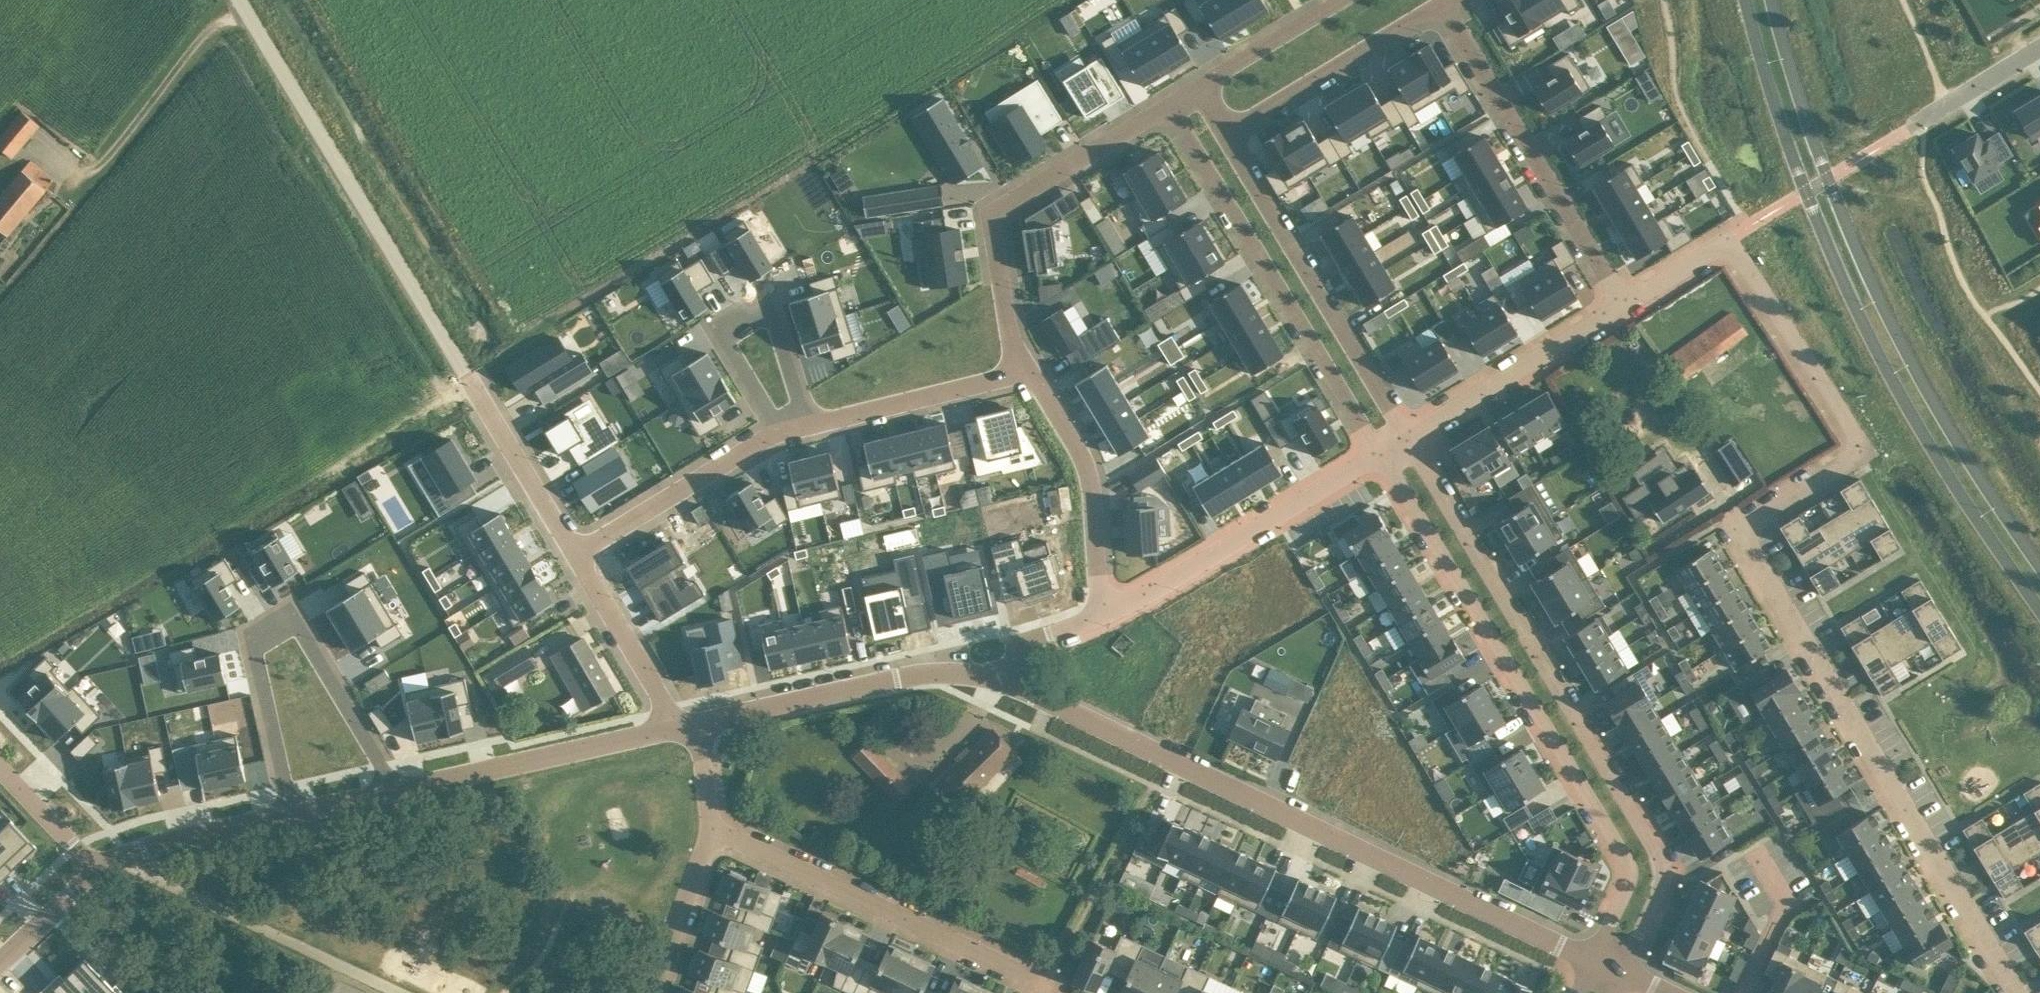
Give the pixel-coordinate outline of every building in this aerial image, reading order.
[(1184,1),(1197,23),(1207,16),(1221,39),(1245,24),(1230,0),(1185,0),(1184,1)] [(1245,24),(1269,10),(1263,0),(1230,0),(1245,24)] [(1543,20),(1531,0),(1498,0),(1509,17),(1498,24),(1511,45),(1522,39),(1520,35),(1543,20)] [(1543,20),(1567,6),(1570,10),(1581,3),(1579,0),(1531,0),(1543,20)] [(1598,4),(1607,18),(1617,12),(1610,0),(1604,0),(1598,4)] [(1166,14),(1142,28),(1146,35),(1168,72),(1183,63),(1182,62),(1192,56),(1178,34),(1189,27),(1176,6),(1165,12),(1164,10),(1163,10),(1165,12),(1166,14)] [(1076,7),(1060,17),(1071,35),(1087,25),(1076,7)] [(1629,30),(1629,29),(1637,25),(1633,10),(1621,17),(1629,30)] [(1578,20),(1551,32),(1557,46),(1584,34),(1578,20)] [(1506,39),(1497,25),(1492,28),(1501,42),(1506,39)] [(1530,47),(1547,37),(1541,26),(1523,36),(1530,47)] [(1113,34),(1102,41),(1119,69),(1130,63),(1143,85),(1153,79),(1154,80),(1168,72),(1146,35),(1142,28),(1118,42),(1113,34),(1112,31),(1111,32),(1113,34)] [(1636,41),(1622,49),(1631,63),(1645,55),(1636,41)] [(1430,42),(1409,55),(1431,91),(1435,99),(1436,100),(1455,88),(1460,96),(1472,88),(1455,60),(1444,67),(1430,42)] [(1554,76),(1534,88),(1549,113),(1591,87),(1577,62),(1578,61),(1575,63),(1569,52),(1547,65),(1554,76)] [(1409,55),(1388,68),(1402,92),(1392,98),(1405,119),(1405,120),(1409,126),(1420,120),(1415,111),(1435,99),(1431,91),(1409,55)] [(1061,80),(1083,118),(1106,104),(1103,100),(1118,91),(1099,58),(1061,80)] [(1060,115),(1038,79),(1013,95),(1020,107),(991,125),(1014,164),(1045,145),(1036,129),(1060,115)] [(1367,80),(1346,93),(1368,129),(1367,129),(1372,137),(1393,125),(1394,126),(1405,120),(1405,119),(1392,98),(1381,104),(1367,80)] [(1644,91),(1651,101),(1662,95),(1655,84),(1644,91)] [(1346,93),(1325,105),(1339,129),(1329,135),(1342,157),(1353,150),(1347,141),(1367,129),(1368,129),(1346,93)] [(2014,110),(2031,138),(2039,132),(2039,95),(2014,110)] [(946,165),(943,167),(943,168),(944,167),(954,184),(984,166),(943,97),(927,107),(937,124),(926,131),(946,165)] [(1607,114),(1601,103),(1579,116),(1586,127),(1566,139),(1581,164),(1615,143),(1600,119),(1607,114)] [(23,111),(0,138),(0,147),(13,157),(40,125),(23,111)] [(1304,118),(1283,131),(1305,167),(1310,175),(1330,162),(1331,164),(1342,157),(1329,135),(1318,142),(1304,118)] [(1283,130),(1262,143),(1277,167),(1266,173),(1279,195),(1290,188),(1289,187),(1310,175),(1305,167),(1283,131),(1283,130)] [(2012,153),(2000,132),(1983,142),(1977,132),(1962,141),(1960,138),(1948,145),(1957,161),(1960,159),(1972,180),(1997,166),(1995,163),(2012,153)] [(1485,136),(1453,155),(1464,172),(1465,173),(1496,154),(1485,136)] [(1688,154),(1695,150),(1688,140),(1682,144),(1688,154)] [(1120,173),(1117,175),(1117,176),(1120,174),(1134,197),(1135,198),(1173,174),(1174,175),(1175,175),(1166,159),(1165,160),(1159,150),(1120,173)] [(1695,150),(1688,154),(1694,165),(1701,161),(1695,150)] [(1464,172),(1456,177),(1456,178),(1467,195),(1475,190),(1507,171),(1496,154),(1465,173),(1464,172)] [(31,160),(0,197),(0,228),(8,235),(54,180),(31,160)] [(1625,167),(1593,186),(1604,205),(1636,186),(1636,187),(1645,182),(1644,181),(1633,162),(1625,167)] [(1475,190),(1467,195),(1477,213),(1486,208),(1517,189),(1507,171),(1475,190)] [(1134,197),(1130,199),(1144,223),(1142,224),(1139,226),(1142,225),(1149,236),(1170,223),(1164,213),(1188,199),(1174,175),(1173,174),(1135,198),(1134,197)] [(1716,185),(1709,174),(1702,179),(1709,189),(1716,185)] [(1636,186),(1604,205),(1615,222),(1646,203),(1636,187),(1636,186)] [(1417,202),(1424,198),(1418,187),(1411,192),(1417,202)] [(922,207),(919,188),(863,196),(866,216),(922,207)] [(1486,208),(1477,213),(1489,231),(1497,226),(1528,207),(1517,189),(1486,208)] [(1080,201),(1093,223),(1104,216),(1091,194),(1080,201)] [(1400,198),(1406,208),(1413,204),(1407,194),(1400,198)] [(1424,198),(1417,202),(1423,212),(1430,208),(1424,198)] [(1027,228),(1023,229),(1030,269),(1037,268),(1038,273),(1049,271),(1048,266),(1059,264),(1053,224),(1064,217),(1054,201),(1026,218),(1027,228)] [(1646,203),(1615,222),(1625,240),(1657,221),(1656,220),(1646,203)] [(1419,214),(1413,204),(1406,208),(1412,219),(1419,214)] [(1322,233),(1333,251),(1364,232),(1353,214),(1322,233)] [(945,215),(913,220),(916,235),(916,236),(924,235),(927,257),(919,258),(919,259),(924,287),(967,280),(964,259),(965,259),(965,258),(963,258),(962,248),(963,248),(963,247),(962,247),(959,228),(947,230),(945,215)] [(1657,221),(1625,240),(1637,258),(1666,241),(1672,252),(1694,239),(1686,226),(1675,233),(1665,216),(1665,215),(1656,220),(1657,221)] [(721,245),(711,252),(725,275),(735,268),(742,264),(751,280),(774,266),(745,219),(723,233),(728,241),(721,245)] [(1170,223),(1149,236),(1155,247),(1152,249),(1153,249),(1155,248),(1157,247),(1169,267),(1213,241),(1200,220),(1177,234),(1170,223)] [(862,236),(869,235),(867,221),(854,223),(862,236)] [(1429,228),(1436,238),(1443,234),(1436,224),(1429,228)] [(1428,242),(1435,238),(1429,228),(1422,232),(1428,242)] [(1364,232),(1333,251),(1344,269),(1375,250),(1364,232)] [(1491,245),(1484,233),(1474,239),(1456,250),(1464,262),(1464,261),(1491,245)] [(1443,234),(1436,238),(1442,249),(1449,244),(1443,234)] [(1114,254),(1125,248),(1118,237),(1108,243),(1114,254)] [(1435,238),(1428,242),(1435,253),(1442,249),(1435,238)] [(1565,267),(1577,260),(1563,238),(1552,245),(1558,255),(1565,267)] [(696,239),(683,247),(689,256),(701,248),(696,239)] [(1213,241),(1169,267),(1181,288),(1180,289),(1177,290),(1177,291),(1180,289),(1187,300),(1208,287),(1202,276),(1225,262),(1213,241)] [(1354,286),(1386,267),(1375,250),(1344,269),(1354,286)] [(812,255),(803,258),(806,267),(815,264),(812,255)] [(679,260),(657,273),(685,320),(708,307),(698,291),(705,287),(716,280),(701,257),(691,264),(684,268),(679,260)] [(1554,257),(1535,268),(1540,276),(1559,308),(1578,297),(1559,265),(1554,257)] [(1111,261),(1095,271),(1102,284),(1119,273),(1111,261)] [(1454,268),(1458,275),(1468,268),(1464,261),(1454,268)] [(1487,279),(1497,272),(1493,265),(1482,272),(1487,279)] [(1386,267),(1354,286),(1365,305),(1397,286),(1386,267)] [(1458,275),(1454,268),(1444,274),(1448,281),(1458,275)] [(1517,279),(1506,286),(1509,292),(1519,308),(1530,301),(1541,319),(1559,308),(1540,276),(1535,268),(1517,279)] [(814,294),(790,301),(799,328),(846,313),(838,287),(840,286),(838,286),(834,274),(810,282),(814,294)] [(1040,286),(1042,302),(1063,289),(1062,283),(1040,286)] [(1220,320),(1251,301),(1240,283),(1209,302),(1220,320)] [(1476,304),(1475,304),(1480,313),(1481,312),(1500,344),(1518,333),(1499,301),(1494,293),(1476,304)] [(1405,297),(1394,304),(1399,310),(1409,304),(1405,297)] [(1167,312),(1160,300),(1145,308),(1153,320),(1167,312)] [(1220,320),(1230,338),(1262,319),(1251,301),(1220,320)] [(1388,317),(1398,311),(1399,310),(1394,304),(1384,310),(1388,317)] [(1062,308),(1041,320),(1056,345),(1058,344),(1060,348),(1059,349),(1062,355),(1066,353),(1075,367),(1121,339),(1108,317),(1078,335),(1062,308)] [(1480,313),(1463,323),(1482,355),(1500,344),(1481,312),(1480,313)] [(1733,312),(1668,358),(1679,375),(1682,379),(1747,332),(1744,328),(1733,312)] [(846,313),(799,328),(807,355),(830,347),(834,359),(858,352),(854,340),(857,339),(856,339),(854,340),(846,313)] [(911,324),(906,315),(896,321),(902,330),(911,324)] [(1422,348),(1421,348),(1440,380),(1459,369),(1442,341),(1453,335),(1443,318),(1432,325),(1440,337),(1422,348)] [(1272,336),(1262,319),(1230,338),(1241,355),(1272,336)] [(1165,339),(1171,349),(1178,345),(1172,335),(1165,339)] [(1284,354),(1272,336),(1241,355),(1252,373),(1284,354)] [(1171,349),(1165,339),(1158,343),(1165,353),(1171,349)] [(1398,351),(1386,358),(1393,370),(1405,362),(1405,363),(1422,391),(1440,380),(1421,348),(1422,348),(1417,339),(1416,340),(1398,351)] [(523,366),(504,378),(518,400),(530,392),(533,397),(542,410),(581,384),(555,344),(539,355),(543,361),(526,372),(523,366)] [(1178,345),(1171,349),(1178,359),(1185,355),(1178,345)] [(600,361),(609,376),(630,363),(621,348),(600,361)] [(1171,364),(1178,359),(1171,349),(1165,353),(1171,364)] [(680,354),(658,367),(665,377),(663,379),(665,378),(680,402),(722,376),(707,352),(687,364),(680,354)] [(1088,400),(1120,381),(1109,364),(1078,383),(1088,400)] [(617,375),(624,387),(638,379),(630,367),(617,375)] [(1195,382),(1202,378),(1196,367),(1189,372),(1195,382)] [(614,375),(606,380),(614,395),(623,389),(614,375)] [(1177,379),(1183,390),(1190,385),(1184,375),(1177,379)] [(722,376),(680,402),(694,425),(692,426),(692,427),(694,426),(701,436),(722,423),(716,413),(737,400),(722,376)] [(1202,378),(1195,382),(1201,392),(1208,388),(1202,378)] [(1088,400),(1099,418),(1130,399),(1120,381),(1088,400)] [(1190,385),(1183,390),(1189,399),(1189,400),(1196,396),(1190,385)] [(1179,404),(1189,399),(1183,390),(1174,396),(1179,404)] [(1552,439),(1553,438),(1570,428),(1547,391),(1543,394),(1539,397),(1530,402),(1549,432),(1548,433),(1552,439)] [(1099,418),(1110,437),(1142,418),(1130,399),(1099,418)] [(1527,404),(1523,406),(1514,412),(1532,442),(1548,433),(1549,432),(1530,402),(1527,404)] [(1289,413),(1278,419),(1291,441),(1302,435),(1314,454),(1339,439),(1318,405),(1294,420),(1289,413)] [(984,443),(971,446),(978,475),(991,471),(1002,469),(1003,469),(1000,457),(1036,448),(1045,462),(1047,462),(1038,448),(1023,423),(1022,423),(1022,424),(1017,426),(1014,414),(1013,414),(1012,407),(1004,409),(977,415),(978,419),(984,443)] [(566,417),(545,430),(560,454),(570,447),(580,464),(621,439),(611,422),(608,424),(599,409),(576,423),(571,414),(566,417)] [(1224,415),(1228,421),(1238,415),(1234,409),(1224,415)] [(1532,442),(1514,412),(1497,422),(1510,444),(1515,453),(1532,442)] [(1218,428),(1228,421),(1224,415),(1214,421),(1218,428)] [(1151,434),(1142,418),(1110,437),(1120,453),(1151,434)] [(946,422),(925,427),(934,463),(936,472),(957,467),(955,458),(968,454),(962,428),(948,431),(946,422)] [(1515,453),(1510,444),(1502,448),(1489,426),(1471,437),(1492,472),(1500,486),(1520,474),(1512,460),(1510,461),(1508,457),(1515,453)] [(925,427),(905,432),(914,468),(913,468),(915,477),(936,472),(934,463),(925,427)] [(1200,430),(1189,437),(1193,443),(1204,436),(1200,430)] [(905,432),(886,437),(894,473),(895,472),(913,468),(914,468),(905,432)] [(1733,436),(1715,448),(1727,465),(1745,453),(1733,436)] [(470,479),(476,476),(453,437),(423,455),(440,483),(426,491),(440,513),(477,491),(470,479)] [(870,463),(858,466),(864,490),(898,482),(895,472),(894,473),(886,437),(865,442),(870,463)] [(1183,450),(1193,443),(1189,437),(1179,443),(1183,450)] [(1492,472),(1471,437),(1452,449),(1461,463),(1458,466),(1456,462),(1454,463),(1467,485),(1472,482),(1473,483),(1492,472)] [(1244,453),(1263,485),(1280,474),(1261,443),(1244,453)] [(1565,458),(1573,453),(1569,446),(1560,451),(1565,458)] [(831,451),(810,456),(821,501),(842,496),(831,451)] [(1565,458),(1560,451),(1551,457),(1555,464),(1565,458)] [(1593,465),(1584,451),(1574,457),(1583,472),(1593,465)] [(1244,453),(1226,464),(1245,495),(1263,485),(1244,453)] [(794,481),(782,484),(788,509),(800,506),(821,501),(810,456),(789,461),(794,481)] [(1139,491),(1167,473),(1157,457),(1129,474),(1139,491)] [(598,480),(583,489),(599,515),(636,492),(629,482),(635,478),(626,463),(617,469),(612,461),(593,472),(598,480)] [(1226,464),(1209,474),(1228,506),(1245,495),(1226,464)] [(369,468),(358,475),(362,482),(373,476),(369,468)] [(1533,482),(1542,477),(1537,469),(1528,475),(1533,482)] [(1710,490),(1696,469),(1680,480),(1674,471),(1643,491),(1663,521),(1710,490)] [(1228,506),(1209,474),(1192,485),(1211,516),(1228,506)] [(1546,476),(1534,483),(1552,513),(1564,505),(1546,476)] [(1880,512),(1859,478),(1843,487),(1840,489),(1851,507),(1830,519),(1840,536),(1880,512)] [(344,487),(350,498),(363,490),(356,480),(344,487)] [(748,531),(773,516),(779,526),(779,525),(778,524),(789,517),(776,496),(765,502),(753,481),(728,496),(748,531)] [(856,499),(852,483),(844,485),(848,502),(856,499)] [(1056,485),(1060,509),(1070,507),(1065,483),(1056,485)] [(1497,523),(1509,542),(1552,516),(1532,483),(1509,497),(1518,510),(1497,523)] [(990,484),(979,487),(983,503),(994,500),(990,484)] [(981,507),(987,533),(1042,520),(1044,526),(1062,521),(1055,490),(981,507)] [(870,493),(862,495),(865,508),(873,506),(870,493)] [(1611,501),(1599,508),(1608,522),(1620,515),(1611,501)] [(710,517),(701,503),(691,510),(700,523),(710,517)] [(1469,508),(1474,518),(1482,513),(1476,504),(1469,508)] [(944,505),(932,508),(934,515),(946,513),(944,505)] [(1128,536),(1129,553),(1159,551),(1156,505),(1124,508),(1126,537),(1128,536)] [(903,509),(905,516),(917,513),(915,506),(903,509)] [(476,512),(454,525),(461,536),(472,554),(512,530),(500,512),(482,523),(476,512)] [(1350,557),(1388,534),(1390,533),(1378,513),(1361,523),(1354,512),(1331,526),(1338,537),(1350,557)] [(1871,540),(1882,557),(1885,556),(1901,546),(1880,512),(1840,536),(1850,552),(1871,540)] [(1799,514),(1796,516),(1780,525),(1801,560),(1840,536),(1830,519),(1810,532),(1799,514)] [(1552,516),(1509,542),(1520,562),(1564,536),(1552,516)] [(512,530),(472,554),(482,572),(522,548),(512,530)] [(670,606),(665,609),(666,611),(693,594),(673,561),(689,550),(678,533),(674,536),(671,531),(637,552),(639,557),(634,560),(642,573),(647,570),(670,606)] [(1398,551),(1388,534),(1350,557),(1360,574),(1398,551)] [(279,535),(254,550),(248,540),(249,542),(238,549),(251,570),(262,564),(275,585),(300,569),(279,535)] [(846,538),(848,547),(859,544),(857,535),(846,538)] [(1038,599),(1056,593),(1055,589),(1060,588),(1061,588),(1056,572),(1056,571),(1061,570),(1054,551),(1050,552),(1046,540),(1044,541),(1048,553),(1025,560),(1017,536),(989,546),(1004,606),(1036,595),(1038,599)] [(1838,584),(1840,583),(1830,565),(1850,552),(1840,536),(1801,560),(1822,594),(1838,584)] [(1533,582),(1545,602),(1588,576),(1570,546),(1547,560),(1553,570),(1533,582)] [(797,558),(809,555),(807,547),(795,550),(797,558)] [(922,553),(932,596),(949,592),(954,615),(980,609),(981,613),(997,609),(993,589),(989,590),(983,563),(953,570),(948,547),(922,553)] [(1629,551),(1635,560),(1642,556),(1636,547),(1629,551)] [(1688,589),(1724,567),(1712,547),(1676,569),(1688,589)] [(522,548),(482,572),(493,589),(533,565),(522,548)] [(1371,592),(1379,586),(1409,569),(1398,551),(1360,574),(1371,592)] [(1255,565),(1273,596),(1291,585),(1272,555),(1255,565)] [(214,563),(190,578),(216,621),(241,605),(228,584),(238,578),(225,556),(215,563),(214,561),(213,561),(214,563)] [(866,594),(877,636),(912,628),(907,608),(926,604),(915,557),(895,562),(901,585),(866,594)] [(424,569),(431,579),(437,575),(431,565),(424,569)] [(533,565),(493,589),(504,607),(543,583),(533,565)] [(768,573),(773,579),(783,573),(779,566),(768,573)] [(1307,570),(1312,580),(1320,575),(1314,566),(1307,570)] [(1688,589),(1700,609),(1736,587),(1724,567),(1688,589)] [(1419,586),(1409,569),(1379,586),(1390,604),(1419,586)] [(350,595),(328,608),(340,629),(384,602),(372,582),(374,581),(374,580),(372,582),(365,571),(344,584),(350,595)] [(437,575),(431,579),(437,590),(444,585),(437,575)] [(1312,580),(1318,589),(1325,584),(1320,575),(1312,580)] [(1600,595),(1588,576),(1545,602),(1556,621),(1600,595)] [(1912,608),(1891,620),(1901,637),(1941,613),(1920,579),(1904,588),(1901,590),(1912,608)] [(543,583),(504,607),(515,625),(554,601),(543,583)] [(857,610),(852,584),(842,587),(848,612),(857,610)] [(1419,586),(1390,604),(1401,621),(1430,604),(1419,586)] [(734,608),(729,587),(718,593),(723,611),(734,608)] [(1700,609),(1712,629),(1748,607),(1736,587),(1700,609)] [(1890,598),(1895,607),(1906,600),(1901,592),(1890,598)] [(448,593),(441,597),(447,607),(454,603),(448,593)] [(1649,599),(1656,609),(1663,605),(1656,595),(1649,599)] [(1339,611),(1346,607),(1341,598),(1334,602),(1339,611)] [(1642,601),(1635,606),(1640,615),(1648,610),(1642,601)] [(384,602),(340,629),(353,650),(375,636),(382,647),(403,634),(397,623),(399,622),(399,621),(397,623),(396,623),(384,602)] [(1319,616),(1329,610),(1330,610),(1325,603),(1315,609),(1319,616)] [(842,604),(820,609),(822,618),(823,618),(831,654),(852,649),(844,613),(842,604)] [(1411,639),(1441,621),(1430,604),(1401,621),(1395,625),(1406,642),(1411,639)] [(1663,605),(1656,609),(1662,619),(1669,615),(1663,605)] [(1346,607),(1339,611),(1344,621),(1352,616),(1346,607)] [(1712,629),(1724,649),(1760,627),(1748,607),(1712,629)] [(1876,607),(1862,615),(1867,623),(1881,615),(1876,607)] [(1648,610),(1640,615),(1645,624),(1653,619),(1648,610)] [(1901,637),(1911,653),(1932,641),(1943,658),(1945,657),(1962,647),(1941,613),(1901,637)] [(1568,641),(1570,645),(1576,654),(1606,635),(1607,636),(1612,633),(1601,615),(1565,636),(1566,637),(1568,641)] [(1862,661),(1901,637),(1891,620),(1871,633),(1860,615),(1857,617),(1841,626),(1862,661)] [(782,617),(748,625),(753,650),(765,647),(770,668),(791,663),(783,627),(784,627),(782,617)] [(710,644),(691,648),(699,684),(729,677),(727,667),(742,664),(732,618),(706,624),(710,644)] [(822,618),(803,623),(811,658),(831,654),(823,618),(822,618)] [(456,636),(462,632),(456,621),(449,626),(456,636)] [(1411,639),(1421,655),(1451,638),(1441,621),(1411,639)] [(784,627),(783,627),(791,663),(811,658),(803,623),(784,627)] [(1674,624),(1667,629),(1674,639),(1681,635),(1674,624)] [(1772,647),(1760,627),(1724,649),(1736,668),(1772,647)] [(462,632),(456,636),(464,649),(475,642),(467,629),(462,632)] [(1660,638),(1654,629),(1647,634),(1652,643),(1660,638)] [(1367,642),(1362,632),(1354,637),(1360,646),(1367,642)] [(149,648),(145,633),(133,636),(137,651),(149,648)] [(1277,641),(1273,634),(1262,641),(1267,647),(1277,641)] [(1578,658),(1580,661),(1586,670),(1616,652),(1607,636),(1606,635),(1576,654),(1578,658)] [(1451,638),(1421,655),(1419,657),(1431,677),(1465,656),(1453,636),(1451,638)] [(568,663),(560,667),(585,709),(615,691),(583,637),(560,650),(568,663)] [(1862,661),(1882,695),(1899,685),(1901,684),(1890,666),(1911,653),(1901,637),(1862,661)] [(1190,640),(1185,646),(1194,654),(1199,648),(1190,640)] [(1367,642),(1360,646),(1365,655),(1373,651),(1367,642)] [(194,646),(170,651),(172,663),(170,664),(172,664),(179,692),(227,681),(221,652),(197,658),(194,646)] [(141,664),(157,660),(155,652),(139,656),(141,664)] [(1627,669),(1616,652),(1586,670),(1596,687),(1627,669)] [(541,653),(495,679),(506,698),(552,672),(541,653)] [(37,682),(19,698),(38,719),(71,688),(70,688),(53,669),(58,664),(56,666),(47,655),(28,673),(37,682)] [(1692,668),(1685,657),(1678,661),(1685,672),(1692,668)] [(284,664),(260,671),(272,712),(277,710),(286,740),(321,730),(317,718),(306,722),(299,699),(295,700),(284,664)] [(1314,687),(1292,677),(1271,667),(1264,681),(1286,691),(1307,701),(1314,687)] [(1375,672),(1381,681),(1388,677),(1383,667),(1375,672)] [(1691,682),(1698,678),(1692,668),(1685,672),(1691,682)] [(1675,674),(1681,683),(1689,679),(1683,669),(1675,674)] [(1756,715),(1763,711),(1798,690),(1800,689),(1788,669),(1768,681),(1761,670),(1737,684),(1756,715)] [(452,680),(429,685),(441,735),(464,730),(464,728),(459,704),(471,702),(465,677),(453,680),(452,680),(451,678),(452,680)] [(1388,677),(1381,681),(1386,690),(1394,686),(1388,677)] [(1605,703),(1617,722),(1617,723),(1620,722),(1619,721),(1649,702),(1650,703),(1659,698),(1658,697),(1646,678),(1605,703)] [(1694,688),(1689,679),(1681,683),(1687,693),(1694,688)] [(1493,703),(1481,684),(1461,696),(1454,685),(1432,699),(1451,730),(1459,725),(1458,724),(1493,703)] [(71,688),(38,719),(57,740),(75,723),(83,732),(102,715),(94,706),(95,704),(93,706),(74,685),(70,688),(71,688)] [(429,685),(406,691),(417,741),(441,735),(429,685)] [(1798,690),(1763,711),(1774,730),(1810,708),(1808,705),(1809,705),(1805,698),(1804,699),(1798,690)] [(1241,740),(1276,756),(1288,730),(1280,727),(1287,712),(1256,698),(1249,712),(1243,710),(1231,735),(1241,740)] [(1659,719),(1650,703),(1649,702),(1619,721),(1620,722),(1629,737),(1659,719)] [(1458,724),(1459,725),(1470,744),(1505,723),(1493,703),(1458,724)] [(380,705),(369,712),(382,733),(393,727),(380,705)] [(1689,710),(1695,720),(1703,715),(1697,706),(1689,710)] [(1785,748),(1821,727),(1819,724),(1820,723),(1816,717),(1815,717),(1810,708),(1774,730),(1785,748)] [(1709,725),(1703,715),(1695,720),(1701,729),(1709,725)] [(1669,735),(1659,719),(1629,737),(1639,754),(1669,735)] [(1796,767),(1832,745),(1830,742),(1831,742),(1827,735),(1826,736),(1821,727),(1785,748),(1796,767)] [(960,762),(938,783),(959,804),(1015,751),(994,729),(971,751),(968,747),(957,758),(960,762)] [(1317,730),(1298,767),(1327,781),(1338,759),(1350,764),(1355,752),(1344,747),(1345,743),(1319,731),(1317,730)] [(1730,730),(1723,735),(1728,743),(1735,739),(1730,730)] [(89,733),(71,750),(80,760),(98,742),(89,733)] [(237,734),(216,738),(226,784),(247,779),(237,734)] [(1639,754),(1649,770),(1679,752),(1669,735),(1639,754)] [(319,765),(312,737),(290,743),(297,770),(319,765)] [(216,738),(195,743),(205,788),(226,784),(216,738)] [(1715,753),(1723,748),(1717,738),(1709,743),(1715,753)] [(898,771),(869,742),(855,756),(884,785),(898,771)] [(151,753),(127,758),(128,763),(129,762),(138,803),(161,798),(156,772),(168,769),(162,745),(150,747),(150,745),(149,745),(151,753)] [(1807,784),(1843,763),(1841,761),(1842,760),(1838,754),(1832,745),(1796,767),(1807,784)] [(1493,791),(1532,768),(1520,748),(1500,761),(1494,750),(1471,764),(1490,795),(1494,792),(1493,791)] [(1728,757),(1723,748),(1715,753),(1721,762),(1728,757)] [(1689,768),(1679,752),(1649,770),(1658,786),(1656,787),(1657,788),(1689,768)] [(1750,768),(1757,764),(1752,755),(1745,760),(1750,768)] [(128,763),(105,768),(114,808),(138,803),(129,762),(128,763)] [(1843,763),(1807,784),(1818,803),(1806,810),(1814,822),(1843,805),(1836,793),(1854,782),(1853,779),(1854,779),(1850,772),(1849,773),(1843,763)] [(1750,768),(1755,777),(1763,773),(1757,764),(1750,768)] [(1374,768),(1360,797),(1398,815),(1403,804),(1418,811),(1429,788),(1414,781),(1412,786),(1374,768)] [(1493,791),(1494,792),(1505,811),(1544,787),(1532,768),(1493,791)] [(1668,806),(1700,787),(1689,768),(1657,788),(1668,806)] [(1741,784),(1749,780),(1743,770),(1736,775),(1741,784)] [(1749,780),(1741,784),(1747,794),(1755,789),(1749,780)] [(2023,839),(2039,829),(2039,782),(2026,790),(2023,792),(2034,810),(2013,822),(2023,839)] [(1670,806),(1680,822),(1710,803),(1700,787),(1668,806),(1668,807),(1670,806)] [(1767,797),(1773,805),(1780,801),(1775,793),(1774,792),(1767,797)] [(2015,798),(2020,806),(2028,802),(2023,793),(2015,798)] [(1751,801),(1757,810),(1765,806),(1759,796),(1751,801)] [(1785,810),(1780,801),(1773,805),(1778,814),(1785,810)] [(1690,838),(1720,820),(1710,803),(1680,822),(1690,838)] [(1500,820),(1507,832),(1530,818),(1522,806),(1500,820)] [(1848,853),(1884,831),(1878,821),(1879,821),(1875,814),(1874,815),(1872,812),(1853,823),(1847,812),(1823,826),(1831,839),(1837,835),(1848,853)] [(1183,824),(1163,815),(1162,816),(1163,816),(1149,847),(1148,847),(1147,848),(1148,848),(1144,857),(1163,866),(1183,824)] [(1963,828),(1984,863),(2023,839),(2013,822),(1993,835),(1982,817),(1979,818),(1963,828)] [(1537,830),(1530,818),(1507,832),(1514,844),(1537,830)] [(0,831),(0,875),(10,865),(14,869),(38,847),(12,819),(0,831)] [(1732,839),(1720,820),(1690,838),(1701,857),(1732,839)] [(1183,824),(1163,866),(1164,867),(1168,858),(1185,866),(1181,875),(1182,875),(1201,833),(1183,824)] [(2033,855),(2039,851),(2039,829),(2023,839),(2033,855)] [(1884,831),(1848,853),(1859,871),(1895,850),(1889,840),(1890,839),(1886,833),(1885,833),(1884,831)] [(1182,875),(1200,884),(1220,842),(1201,833),(1182,875)] [(1984,863),(2004,897),(2021,887),(2023,886),(2013,868),(2033,855),(2023,839),(1984,863)] [(1201,884),(1205,875),(1222,883),(1218,892),(1219,892),(1238,850),(1220,842),(1200,884),(1201,884)] [(1553,844),(1543,864),(1590,887),(1591,887),(1589,886),(1598,866),(1553,844)] [(1237,901),(1257,859),(1238,850),(1219,892),(1237,901)] [(1871,890),(1906,868),(1900,858),(1901,858),(1897,851),(1896,852),(1895,850),(1859,871),(1871,890)] [(1257,859),(1237,901),(1268,915),(1281,885),(1271,880),(1277,867),(1276,867),(1275,868),(1257,859)] [(1580,908),(1590,887),(1543,864),(1533,885),(1541,889),(1539,892),(1538,892),(1537,893),(1564,906),(1564,905),(1561,903),(1563,899),(1580,908)] [(1882,909),(1918,887),(1911,877),(1912,876),(1908,870),(1906,868),(1871,890),(1882,909)] [(724,875),(718,891),(721,892),(720,896),(749,907),(744,921),(756,926),(769,931),(784,894),(770,888),(770,887),(768,886),(755,881),(746,878),(746,876),(732,869),(731,872),(729,872),(728,876),(724,875)] [(755,881),(768,886),(772,875),(759,870),(755,881)] [(1707,911),(1723,918),(1735,894),(1730,892),(1732,887),(1722,870),(1716,874),(1721,882),(1707,911)] [(1691,903),(1707,911),(1721,882),(1716,874),(1706,880),(1702,879),(1691,903)] [(1300,878),(1298,877),(1292,890),(1281,885),(1268,915),(1298,929),(1317,888),(1299,879),(1300,878)] [(1505,877),(1499,890),(1523,901),(1529,889),(1505,877)] [(1827,879),(1820,884),(1825,892),(1832,888),(1827,879)] [(1893,927),(1929,905),(1923,895),(1920,888),(1919,889),(1918,887),(1882,909),(1893,927)] [(1337,895),(1336,895),(1335,896),(1317,888),(1298,929),(1317,938),(1337,895)] [(1832,888),(1825,892),(1830,901),(1837,897),(1832,888)] [(1173,892),(1167,890),(1161,902),(1167,905),(1173,892)] [(1176,909),(1186,914),(1190,907),(1179,902),(1176,909)] [(1683,920),(1715,936),(1723,918),(1707,911),(1691,903),(1683,920)] [(1904,945),(1941,923),(1941,922),(1939,923),(1934,914),(1935,913),(1931,907),(1930,907),(1929,905),(1893,927),(1904,945)] [(1358,957),(1378,915),(1360,907),(1360,906),(1359,906),(1353,919),(1342,914),(1328,943),(1358,957)] [(1201,912),(1190,907),(1186,914),(1197,919),(1201,912)] [(744,921),(715,910),(713,914),(710,913),(704,929),(707,931),(706,934),(735,945),(730,959),(729,960),(755,969),(764,946),(751,938),(756,926),(744,921)] [(827,962),(845,922),(823,912),(809,941),(798,935),(785,961),(805,970),(815,957),(827,962)] [(1378,915),(1358,957),(1378,966),(1398,924),(1396,923),(1396,924),(1378,915)] [(1744,928),(1753,932),(1756,925),(1750,915),(1744,928)] [(1842,921),(1847,929),(1854,925),(1850,918),(1849,916),(1842,921)] [(1675,938),(1707,953),(1715,936),(1683,920),(1675,938)] [(2039,956),(2039,920),(2024,929),(2039,956)] [(868,933),(845,922),(827,962),(838,967),(834,984),(853,992),(865,967),(854,962),(868,933)] [(1904,945),(1916,965),(1926,959),(1928,962),(1942,954),(1939,950),(1953,942),(1941,923),(1904,945)] [(1210,932),(1221,937),(1224,930),(1213,925),(1210,932)] [(1761,933),(1756,925),(1753,932),(1751,937),(1757,940),(1761,933)] [(1854,925),(1847,929),(1853,938),(1860,934),(1854,925)] [(1235,935),(1224,930),(1221,937),(1232,943),(1235,935)] [(1096,991),(1106,968),(1110,960),(1121,965),(1133,939),(1122,934),(1115,949),(1093,938),(1075,977),(1073,981),(1096,991)] [(1399,977),(1419,986),(1438,944),(1420,935),(1420,934),(1419,934),(1399,977)] [(1749,936),(1745,944),(1753,948),(1757,940),(1751,937),(1749,936)] [(1709,954),(1707,953),(1675,938),(1673,937),(1663,958),(1678,965),(1677,969),(1673,968),(1672,969),(1688,976),(1689,976),(1696,979),(1698,975),(1699,975),(1709,954)] [(1159,969),(1137,959),(1144,944),(1133,939),(1121,965),(1132,970),(1121,992),(1148,992),(1159,969)] [(913,954),(890,944),(877,973),(865,967),(853,992),(879,992),(883,988),(893,992),(894,992),(913,954)] [(1438,944),(1419,986),(1434,992),(1438,992),(1457,952),(1438,944)] [(700,948),(699,952),(695,951),(689,968),(693,969),(691,972),(721,983),(717,992),(746,992),(755,969),(729,960),(730,959),(700,948)] [(1807,963),(1775,948),(1764,972),(1775,977),(1767,992),(1792,992),(1807,963)] [(1880,955),(1871,950),(1867,958),(1876,962),(1880,955)] [(1850,955),(1839,951),(1835,959),(1846,964),(1850,955)] [(1457,952),(1438,992),(1460,992),(1475,961),(1457,952)] [(1274,953),(1270,961),(1281,966),(1285,958),(1274,953)] [(935,964),(913,954),(894,992),(922,992),(935,964)] [(1739,956),(1735,966),(1743,970),(1748,960),(1739,956)] [(116,990),(113,987),(86,958),(65,977),(63,979),(54,988),(59,992),(119,992),(116,990)] [(1295,964),(1285,958),(1281,966),(1292,971),(1295,964)] [(1494,970),(1475,961),(1460,992),(1483,992),(1494,970)] [(758,962),(755,969),(762,971),(765,964),(758,962)] [(1807,963),(1792,992),(1818,992),(1827,973),(1807,963)] [(1176,990),(1182,992),(1188,992),(1199,970),(1188,965),(1181,979),(1159,969),(1148,992),(1175,992),(1176,990)] [(1730,976),(1738,980),(1743,970),(1735,966),(1730,976)] [(1203,990),(1210,975),(1199,970),(1188,992),(1210,992),(1203,990)] [(1494,970),(1483,992),(1505,992),(1512,978),(1494,970)] [(980,985),(958,975),(949,992),(977,992),(980,985)] [(1910,990),(1914,982),(1904,977),(1900,985),(1910,990)] [(1333,990),(1340,992),(1341,992),(1347,981),(1339,978),(1333,990)] [(1505,992),(1529,992),(1531,988),(1532,989),(1532,988),(1512,978),(1505,992)] [(1838,979),(1831,992),(1868,992),(1838,979)] [(1914,982),(1910,990),(1916,992),(1921,992),(1924,987),(1914,982)] [(1352,985),(1347,983),(1342,992),(1348,992),(1352,985)]
